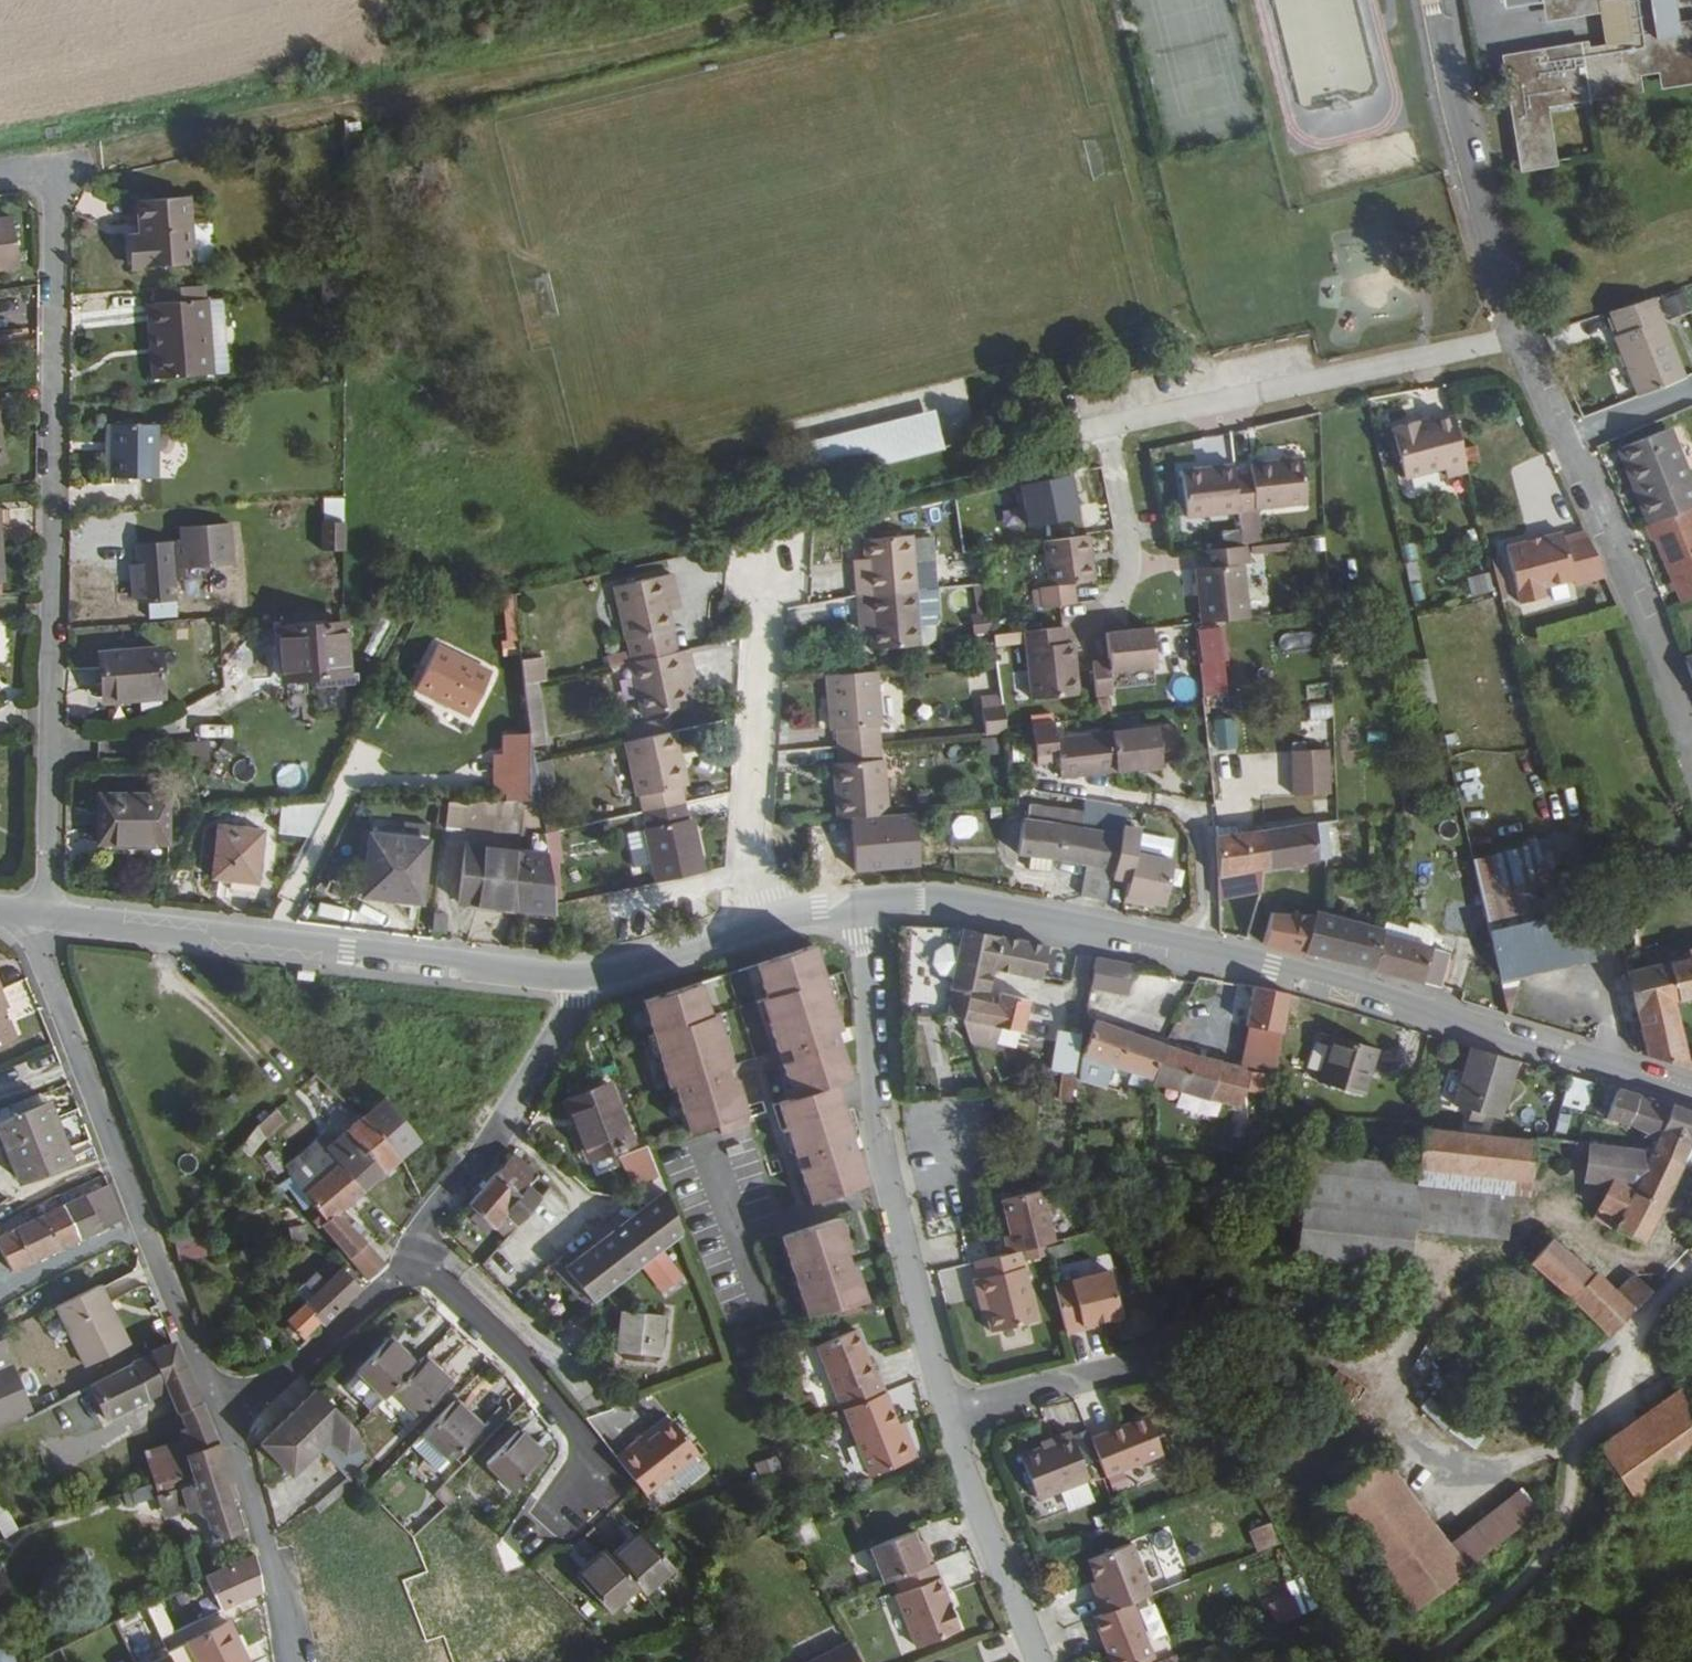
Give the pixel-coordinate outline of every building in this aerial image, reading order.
[(1570,0),(1499,0),(1503,21),(1548,13),(1551,32),(1575,28),(1570,0)] [(1575,28),(1600,23),(1606,58),(1529,72),(1533,96),(1512,100),(1523,154),(1517,156),(1519,170),(1526,169),(1526,174),(1550,170),(1547,151),(1554,150),(1546,108),(1636,92),(1634,78),(1658,74),(1660,87),(1691,81),(1691,25),(1676,27),(1671,0),(1570,0),(1575,28)] [(1508,76),(1512,100),(1533,96),(1529,72),(1508,76)] [(358,122),(346,127),(346,133),(359,129),(358,122)] [(143,270),(204,264),(199,199),(149,203),(151,238),(142,239),(143,270)] [(18,258),(11,212),(0,213),(0,261),(18,258)] [(341,302),(341,275),(316,277),(318,305),(341,302)] [(202,286),(152,290),(153,305),(203,302),(202,286)] [(1655,289),(1612,303),(1621,326),(1617,328),(1642,388),(1687,368),(1655,289)] [(203,302),(208,374),(225,372),(219,300),(203,302)] [(203,302),(153,305),(156,354),(149,355),(151,379),(208,374),(203,302)] [(156,354),(153,305),(144,307),(149,355),(156,354)] [(937,418),(943,447),(950,445),(940,406),(809,433),(817,474),(823,473),(817,443),(937,418)] [(1462,466),(1449,413),(1415,421),(1412,417),(1389,423),(1401,473),(1440,463),(1442,471),(1462,466)] [(823,473),(943,447),(937,418),(817,443),(823,473)] [(1627,437),(1643,482),(1641,484),(1653,514),(1655,514),(1691,498),(1691,473),(1669,420),(1627,437)] [(109,479),(153,478),(153,426),(109,428),(109,479)] [(1230,472),(1233,508),(1300,500),(1294,454),(1259,458),(1260,464),(1244,465),(1245,470),(1230,472)] [(1230,472),(1228,463),(1177,469),(1182,513),(1233,508),(1230,472)] [(1687,592),(1691,590),(1691,498),(1655,514),(1687,592)] [(1113,533),(1107,503),(1077,508),(1081,538),(1086,537),(1113,533)] [(183,567),(231,563),(227,521),(178,526),(179,540),(133,543),(136,566),(138,599),(139,604),(147,603),(174,599),(173,578),(183,577),(183,567)] [(318,551),(339,552),(339,523),(318,524),(318,551)] [(1599,574),(1581,529),(1559,534),(1556,528),(1501,544),(1515,600),(1540,593),(1538,584),(1569,575),(1570,581),(1599,574)] [(854,567),(856,595),(912,590),(911,572),(908,539),(908,536),(862,540),(864,558),(864,566),(854,567)] [(1086,537),(1081,538),(1042,542),(1048,585),(1038,586),(1041,607),(1058,606),(1072,604),(1070,585),(1091,582),(1086,537)] [(908,539),(911,572),(931,570),(929,538),(908,539)] [(1202,567),(1191,568),(1197,624),(1251,620),(1246,548),(1201,550),(1202,567)] [(853,559),(854,567),(864,566),(864,558),(853,559)] [(138,599),(136,566),(125,566),(128,599),(138,599)] [(617,579),(628,635),(674,625),(671,609),(669,598),(681,596),(675,568),(617,579)] [(911,572),(912,590),(932,589),(936,589),(936,580),(932,581),(931,570),(911,572)] [(1469,598),(1493,593),(1489,573),(1465,577),(1469,598)] [(932,589),(912,590),(916,645),(923,644),(933,640),(932,625),(935,619),(932,589)] [(912,590),(856,595),(858,622),(869,621),(869,630),(870,648),(916,645),(912,590)] [(682,606),(681,596),(669,598),(671,609),(682,606)] [(177,613),(174,599),(147,603),(150,617),(177,613)] [(991,634),(989,618),(973,620),(975,635),(991,634)] [(869,621),(858,622),(859,631),(869,630),(869,621)] [(268,629),(274,679),(308,675),(309,682),(346,679),(345,669),(337,670),(331,622),(268,629)] [(628,635),(632,657),(679,647),(674,625),(628,635)] [(1063,644),(1061,628),(1021,634),(1030,701),(1075,695),(1069,644),(1063,644)] [(1149,666),(1145,629),(1099,633),(1101,660),(1088,662),(1091,696),(1109,693),(1107,671),(1149,666)] [(490,667),(436,640),(414,681),(468,708),(490,667)] [(679,647),(632,657),(643,710),(687,701),(684,683),(682,674),(694,672),(689,645),(679,647)] [(147,650),(89,656),(93,701),(152,695),(147,650)] [(539,652),(520,656),(522,678),(535,676),(543,675),(539,652)] [(874,669),(823,673),(824,696),(829,696),(831,729),(833,729),(835,744),(874,742),(873,726),(876,725),(874,669)] [(682,674),(684,683),(695,680),(694,672),(682,674)] [(1012,700),(1025,700),(1026,673),(1013,673),(1012,700)] [(535,676),(522,678),(531,742),(543,740),(535,676)] [(1313,679),(1314,726),(1331,726),(1330,679),(1313,679)] [(978,709),(980,734),(1004,732),(1000,707),(978,709)] [(1171,719),(1107,727),(1111,766),(1157,761),(1157,756),(1175,753),(1171,719)] [(1213,749),(1235,748),(1233,719),(1212,720),(1213,749)] [(1111,766),(1107,727),(1054,735),(1052,724),(1029,727),(1033,758),(1055,755),(1057,772),(1111,766)] [(674,750),(670,727),(621,738),(635,808),(678,799),(674,783),(677,782),(671,751),(674,750)] [(1001,754),(1000,737),(979,738),(980,755),(1001,754)] [(831,793),(832,817),(881,813),(879,759),(875,759),(874,742),(835,744),(836,759),(832,759),(835,792),(831,793)] [(1289,796),(1326,795),(1326,751),(1288,753),(1289,796)] [(546,753),(532,756),(536,788),(552,785),(546,753)] [(537,800),(541,826),(558,824),(552,785),(536,788),(537,800)] [(92,796),(93,843),(158,841),(158,795),(92,796)] [(649,878),(698,869),(693,847),(691,847),(684,815),(681,815),(678,799),(635,808),(649,878)] [(444,800),(435,801),(431,829),(440,829),(444,800)] [(458,800),(444,800),(440,829),(458,828),(458,800)] [(454,897),(552,908),(541,826),(537,800),(514,800),(513,829),(522,829),(520,848),(459,843),(454,897)] [(458,828),(513,829),(514,800),(458,800),(458,828)] [(1110,822),(1113,807),(1074,800),(1072,812),(1072,817),(1110,822)] [(270,831),(298,844),(319,801),(283,804),(270,831)] [(1071,902),(1095,907),(1100,880),(1110,822),(1072,817),(1072,812),(1022,806),(1020,819),(1017,819),(1012,852),(1021,853),(1044,856),(1078,862),(1071,902)] [(255,878),(261,826),(217,820),(210,872),(255,878)] [(418,898),(428,825),(401,822),(399,836),(366,833),(360,883),(398,888),(398,894),(418,898)] [(1318,824),(1260,831),(1264,869),(1318,864),(1318,824)] [(1264,869),(1260,831),(1209,837),(1212,878),(1259,871),(1264,869)] [(1111,832),(1100,880),(1115,884),(1112,901),(1141,906),(1152,908),(1160,865),(1124,857),(1129,835),(1111,832)] [(1021,853),(1019,865),(1042,869),(1044,856),(1021,853)] [(1537,918),(1483,933),(1501,1016),(1516,975),(1586,958),(1580,933),(1568,936),(1562,914),(1575,909),(1565,871),(1528,881),(1537,918)] [(1528,881),(1475,897),(1483,933),(1537,918),(1528,881)] [(1141,906),(1112,901),(1111,907),(1123,909),(1139,912),(1141,906)] [(431,911),(428,931),(439,933),(441,912),(431,911)] [(1299,947),(1307,922),(1267,915),(1259,940),(1258,944),(1276,947),(1298,951),(1299,947)] [(1380,937),(1347,929),(1336,928),(1307,922),(1299,947),(1338,961),(1341,962),(1363,966),(1370,968),(1380,937)] [(973,932),(957,928),(956,944),(954,970),(951,991),(963,991),(976,992),(981,966),(987,968),(1035,980),(1042,948),(987,934),(973,932)] [(1447,953),(1380,937),(1370,968),(1394,976),(1435,990),(1447,953)] [(954,970),(956,944),(942,943),(934,949),(934,962),(941,971),(954,970)] [(842,1031),(813,945),(756,964),(767,997),(762,999),(779,1051),(782,1051),(787,1063),(783,1064),(794,1098),(779,1103),(796,1156),(800,1155),(804,1167),(801,1168),(812,1203),(871,1183),(859,1150),(854,1151),(850,1139),(854,1137),(836,1084),(851,1079),(840,1046),(837,1047),(832,1034),(842,1031)] [(1665,959),(1673,991),(1673,997),(1691,993),(1691,953),(1665,959)] [(1128,963),(1091,955),(1085,986),(1120,995),(1128,963)] [(1665,959),(1621,970),(1643,1058),(1678,1068),(1668,998),(1673,997),(1673,991),(1665,959)] [(982,993),(987,968),(981,966),(976,992),(982,993)] [(701,982),(644,1001),(672,1087),(680,1084),(685,1097),(681,1098),(692,1132),(720,1122),(724,1134),(754,1124),(739,1079),(728,1082),(725,1070),(735,1067),(718,1014),(713,1016),(701,982)] [(1246,988),(1240,1027),(1274,1034),(1280,994),(1260,990),(1246,988)] [(947,991),(941,1017),(955,1020),(961,999),(963,991),(951,991),(947,991)] [(961,999),(955,1020),(988,1027),(1013,1033),(1020,1000),(992,993),(990,998),(985,997),(983,1004),(961,999)] [(9,1036),(0,1015),(0,1039),(9,1036)] [(988,1027),(955,1020),(963,1043),(984,1048),(988,1027)] [(1089,1063),(1149,1081),(1160,1045),(1088,1023),(1080,1043),(1077,1056),(1074,1082),(1086,1083),(1089,1063)] [(1051,1104),(1063,1106),(1073,1039),(1051,1031),(1040,1075),(1054,1079),(1051,1104)] [(1310,1084),(1357,1099),(1370,1052),(1324,1038),(1310,1084)] [(1160,1045),(1149,1081),(1204,1099),(1234,1106),(1244,1071),(1238,1071),(1239,1068),(1188,1054),(1160,1045)] [(1682,1069),(1691,1072),(1691,1050),(1689,1049),(1682,1069)] [(1495,1121),(1511,1063),(1481,1055),(1466,1050),(1450,1108),(1495,1121)] [(1581,1113),(1588,1085),(1564,1078),(1558,1106),(1570,1109),(1581,1113)] [(574,1118),(591,1158),(610,1150),(611,1153),(620,1150),(619,1147),(626,1144),(601,1085),(561,1103),(569,1121),(574,1118)] [(1626,1126),(1634,1098),(1612,1092),(1603,1119),(1626,1126)] [(1691,1131),(1691,1116),(1665,1108),(1634,1098),(1626,1126),(1648,1135),(1648,1134),(1656,1138),(1658,1134),(1687,1146),(1689,1142),(1688,1142),(1691,1131)] [(65,1162),(44,1101),(30,1108),(27,1100),(11,1105),(13,1113),(0,1118),(0,1124),(18,1178),(65,1162)] [(414,1143),(386,1110),(379,1100),(355,1119),(395,1159),(414,1143)] [(1549,1141),(1563,1143),(1570,1109),(1558,1106),(1549,1141)] [(585,1161),(591,1158),(574,1118),(569,1121),(585,1161)] [(355,1119),(323,1147),(315,1138),(280,1168),(297,1192),(315,1178),(332,1165),(356,1191),(395,1159),(355,1119)] [(247,1122),(231,1143),(242,1152),(255,1133),(247,1122)] [(1418,1129),(1413,1170),(1528,1183),(1532,1143),(1418,1129)] [(1650,1153),(1678,1166),(1687,1146),(1658,1134),(1656,1138),(1648,1134),(1648,1135),(1643,1147),(1651,1151),(1650,1153)] [(1589,1155),(1591,1146),(1563,1143),(1549,1141),(1535,1140),(1533,1160),(1549,1163),(1551,1150),(1589,1155)] [(1632,1189),(1650,1153),(1591,1146),(1589,1155),(1582,1181),(1611,1182),(1612,1180),(1632,1189)] [(1664,1198),(1678,1166),(1650,1153),(1632,1189),(1612,1180),(1611,1182),(1592,1219),(1638,1246),(1664,1198)] [(487,1184),(466,1207),(492,1226),(503,1212),(515,1224),(539,1199),(527,1188),(536,1178),(512,1155),(487,1184)] [(1528,1183),(1413,1170),(1302,1158),(1292,1257),(1403,1270),(1407,1230),(1502,1241),(1508,1197),(1526,1199),(1528,1183)] [(339,1206),(356,1191),(332,1165),(315,1178),(339,1206)] [(307,1204),(315,1214),(320,1220),(329,1213),(330,1214),(339,1206),(315,1178),(297,1192),(292,1197),(301,1209),(307,1204)] [(659,1193),(665,1189),(660,1178),(636,1195),(642,1206),(659,1193)] [(100,1186),(59,1205),(74,1239),(97,1231),(117,1222),(100,1186)] [(1044,1244),(1056,1241),(1043,1189),(1005,1198),(1014,1233),(1004,1236),(1009,1253),(1018,1251),(1028,1248),(1044,1244)] [(637,1266),(677,1236),(659,1193),(642,1206),(610,1231),(637,1266)] [(74,1239),(59,1205),(38,1214),(53,1248),(65,1243),(74,1239)] [(503,1212),(492,1226),(503,1238),(515,1224),(503,1212)] [(315,1214),(306,1222),(313,1230),(317,1226),(345,1258),(358,1245),(344,1230),(330,1214),(329,1213),(320,1220),(315,1214)] [(0,1232),(0,1261),(6,1269),(29,1258),(53,1248),(38,1214),(0,1232)] [(807,1316),(866,1301),(854,1266),(850,1266),(846,1253),(850,1252),(839,1218),(781,1236),(792,1270),(797,1269),(801,1282),(796,1284),(807,1316)] [(344,1230),(358,1245),(363,1239),(349,1225),(344,1230)] [(201,1226),(167,1231),(171,1243),(205,1239),(201,1226)] [(561,1268),(589,1304),(637,1266),(610,1231),(561,1268)] [(205,1239),(171,1243),(175,1255),(209,1252),(205,1239)] [(1630,1317),(1648,1297),(1635,1281),(1614,1297),(1596,1275),(1590,1278),(1552,1241),(1531,1267),(1605,1344),(1630,1317)] [(1047,1255),(1044,1244),(1028,1248),(1031,1260),(1047,1255)] [(380,1268),(358,1245),(345,1258),(358,1276),(366,1283),(371,1277),(380,1268)] [(1018,1251),(1009,1253),(974,1262),(978,1276),(973,1278),(977,1295),(982,1294),(985,1308),(990,1329),(1035,1319),(1018,1251)] [(339,1307),(356,1291),(337,1269),(318,1287),(310,1279),(300,1288),(307,1296),(290,1314),(286,1310),(279,1315),(283,1321),(282,1323),(298,1339),(314,1322),(319,1326),(339,1307)] [(1054,1284),(1065,1333),(1083,1329),(1082,1325),(1120,1316),(1109,1271),(1054,1284)] [(79,1367),(123,1345),(93,1284),(50,1306),(79,1367)] [(982,1294),(977,1295),(980,1308),(985,1308),(982,1294)] [(656,1362),(659,1321),(619,1319),(616,1358),(656,1362)] [(843,1409),(885,1392),(879,1376),(873,1379),(854,1331),(815,1346),(841,1409),(843,1409)] [(354,1374),(381,1400),(389,1392),(413,1366),(386,1340),(354,1374)] [(189,1454),(212,1446),(205,1428),(198,1410),(186,1379),(183,1380),(168,1347),(131,1362),(15,1418),(31,1452),(162,1391),(173,1417),(169,1419),(174,1432),(179,1431),(189,1454)] [(450,1387),(420,1359),(413,1366),(389,1392),(419,1421),(450,1387)] [(898,1424),(885,1392),(843,1409),(870,1474),(916,1455),(907,1433),(902,1435),(898,1424)] [(1684,1393),(1622,1436),(1659,1491),(1691,1468),(1691,1405),(1684,1393)] [(350,1433),(309,1401),(259,1461),(290,1490),(324,1451),(356,1478),(366,1463),(350,1433)] [(427,1430),(455,1458),(484,1429),(455,1401),(427,1430)] [(1089,1437),(1104,1474),(1160,1454),(1146,1415),(1089,1437)] [(903,1422),(898,1424),(902,1435),(907,1433),(903,1422)] [(638,1455),(624,1467),(653,1504),(706,1463),(681,1430),(655,1450),(643,1460),(638,1455)] [(516,1491),(548,1459),(519,1431),(487,1465),(516,1491)] [(1073,1432),(1056,1439),(1058,1444),(1046,1448),(1024,1457),(1042,1500),(1091,1480),(1073,1432)] [(1600,1450),(1637,1506),(1659,1491),(1622,1436),(1600,1450)] [(1058,1444),(1056,1439),(1044,1444),(1046,1448),(1058,1444)] [(651,1445),(638,1455),(643,1460),(655,1450),(651,1445)] [(191,1494),(223,1484),(212,1446),(189,1454),(180,1457),(191,1494)] [(1329,1502),(1413,1613),(1539,1513),(1521,1490),(1448,1547),(1381,1462),(1329,1502)] [(220,1504),(229,1499),(223,1484),(191,1494),(175,1499),(180,1513),(194,1508),(206,1543),(232,1532),(220,1504)] [(439,1494),(451,1506),(458,1499),(446,1485),(439,1494)] [(15,1530),(0,1490),(0,1536),(15,1530)] [(1261,1550),(1278,1543),(1270,1522),(1253,1529),(1261,1550)] [(870,1550),(884,1584),(896,1579),(933,1564),(927,1547),(921,1550),(913,1532),(870,1550)] [(638,1588),(644,1594),(673,1568),(643,1534),(614,1559),(638,1588)] [(1102,1612),(1130,1601),(1151,1593),(1130,1542),(1089,1559),(1097,1580),(1101,1591),(1095,1594),(1102,1612)] [(638,1588),(614,1559),(608,1553),(580,1578),(610,1612),(638,1588)] [(218,1609),(259,1592),(255,1574),(252,1558),(205,1578),(218,1609)] [(933,1564),(896,1579),(902,1594),(939,1578),(933,1564)] [(200,1616),(218,1609),(205,1578),(187,1586),(200,1616)] [(939,1578),(902,1594),(897,1595),(917,1647),(959,1630),(939,1578)] [(1090,1582),(1095,1594),(1101,1591),(1097,1580),(1090,1582)] [(1269,1609),(1275,1625),(1300,1615),(1294,1599),(1269,1609)] [(139,1608),(154,1637),(166,1630),(152,1601),(139,1608)] [(1148,1661),(1154,1659),(1130,1601),(1102,1612),(1093,1616),(1112,1661),(1145,1661),(1148,1661)] [(168,1661),(244,1661),(221,1618),(162,1651),(168,1661)] [(9,1642),(0,1644),(0,1661),(14,1661),(9,1642)] [(850,1644),(813,1661),(859,1661),(850,1644)] [(162,1651),(143,1661),(168,1661),(162,1651)]
